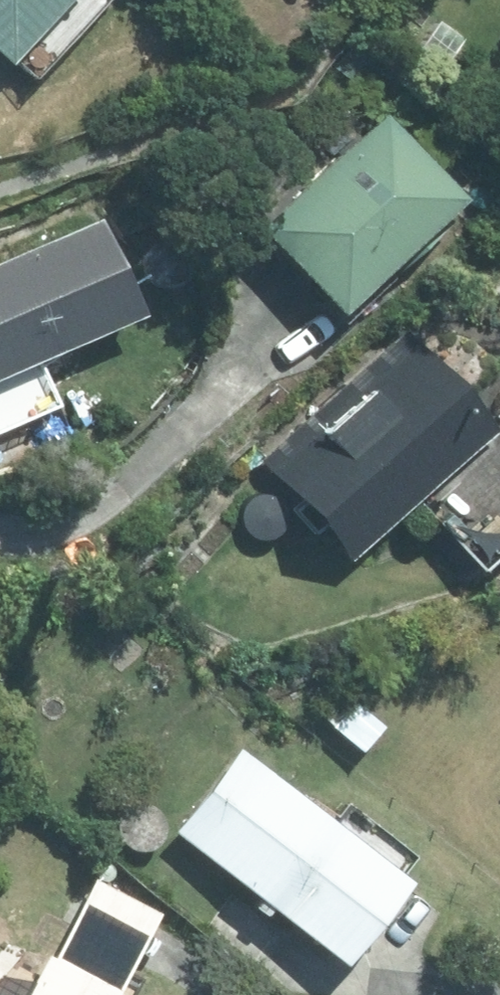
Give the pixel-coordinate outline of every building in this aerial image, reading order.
[(50,0),(0,0),(0,53),(50,0)] [(431,11),(410,37),(451,70),(472,44),(431,11)] [(379,106),(258,221),(335,302),(456,187),(379,106)] [(133,307),(95,215),(0,255),(0,423),(53,400),(32,351),(133,307)] [(404,328),(260,454),(347,554),(490,426),(404,328)] [(423,494),(480,558),(499,540),(499,503),(462,460),(423,494)] [(329,723),(357,748),(376,723),(348,700),(329,723)] [(405,871),(234,742),(169,829),(340,957),(405,871)] [(20,994),(109,994),(156,908),(95,875),(50,954),(44,951),(20,994)]
